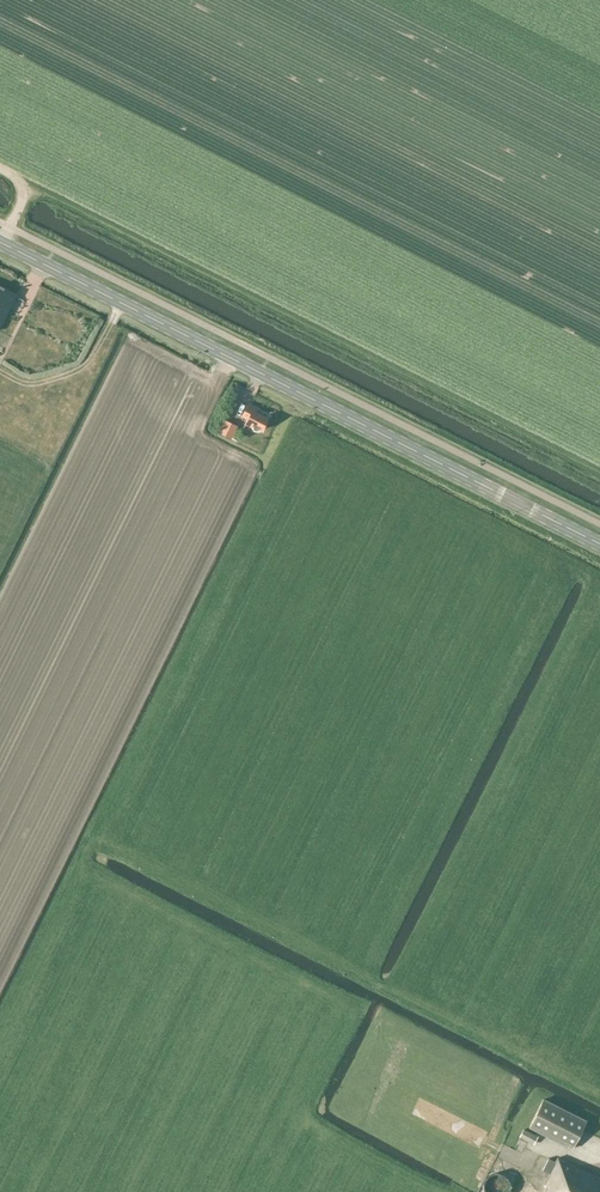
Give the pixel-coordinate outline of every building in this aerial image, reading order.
[(18,293),(0,284),(0,329),(18,293)] [(257,412),(258,409),(248,404),(241,416),(247,419),(244,424),(252,428),(254,431),(259,430),(260,429),(263,431),(269,418),(257,412)] [(225,434),(231,437),(237,426),(231,423),(225,434)] [(544,1098),(529,1127),(573,1149),(587,1120),(544,1098)] [(524,1128),(520,1137),(534,1144),(538,1136),(524,1128)] [(543,1191),(599,1191),(599,1178),(558,1156),(555,1161),(549,1158),(543,1170),(549,1173),(544,1184),(547,1185),(543,1191)] [(509,1179),(508,1177),(506,1176),(504,1174),(502,1173),(500,1173),(498,1172),(496,1173),(493,1173),(491,1174),(489,1175),(488,1177),(486,1178),(485,1180),(484,1182),(484,1185),(484,1187),(484,1189),(485,1191),(509,1191),(510,1190),(510,1188),(511,1186),(510,1184),(510,1181),(509,1179)]
